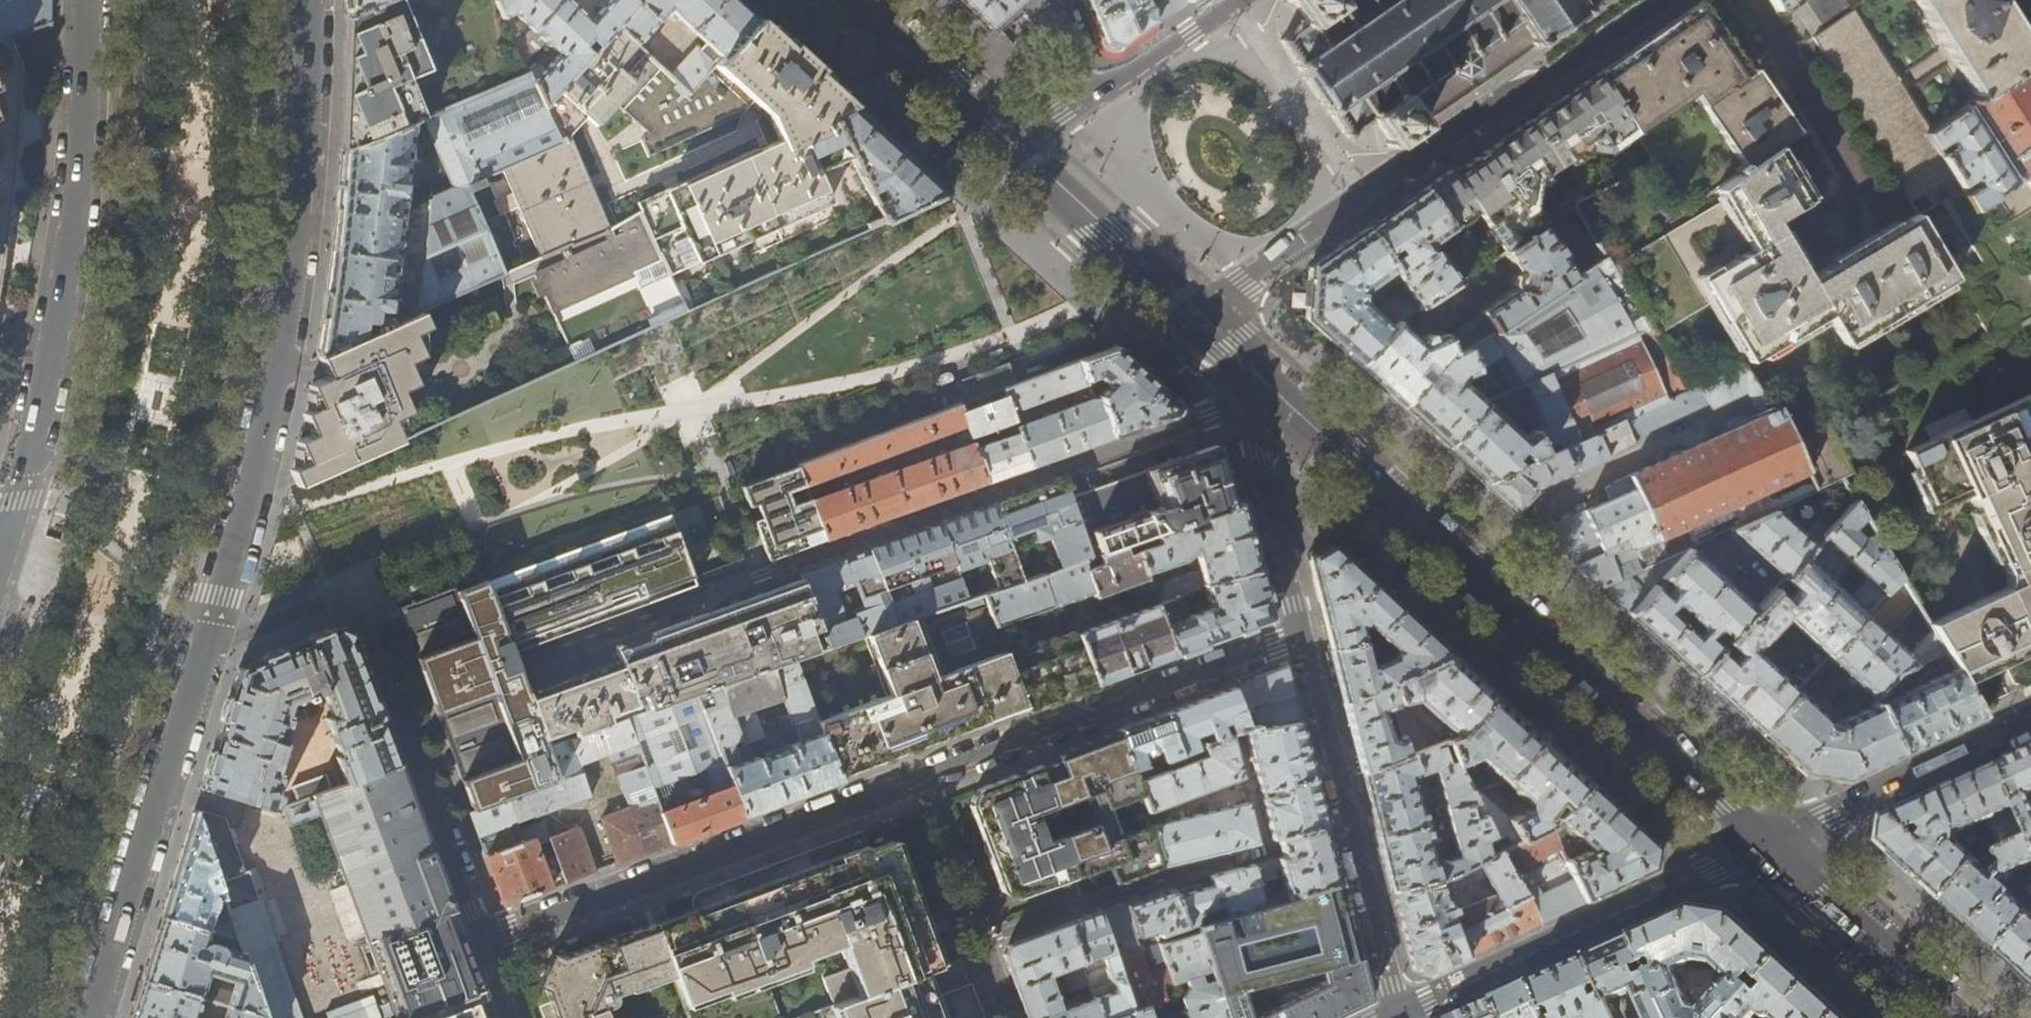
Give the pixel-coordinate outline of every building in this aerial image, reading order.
[(48,0),(0,0),(0,40),(10,36),(48,22),(48,0)] [(494,0),(385,0),(349,15),(348,51),(348,75),(352,90),(346,93),(352,105),(346,108),(354,128),(345,132),(350,143),(343,149),(343,150),(414,120),(422,117),(528,73),(525,66),(522,61),(494,0)] [(349,15),(385,0),(349,0),(349,15)] [(639,0),(607,0),(589,19),(568,0),(494,0),(522,61),(542,39),(558,53),(543,69),(535,61),(525,66),(528,73),(542,105),(615,26),(639,0)] [(615,26),(634,43),(667,8),(705,43),(699,49),(695,47),(669,75),(687,92),(756,18),(737,0),(639,0),(615,26)] [(1022,0),(958,0),(978,19),(989,29),(1022,0)] [(1091,10),(1105,42),(1120,46),(1165,15),(1184,2),(1184,0),(1087,0),(1091,10)] [(1289,3),(1290,2),(1291,3),(1293,2),(1299,10),(1305,20),(1304,21),(1305,22),(1304,25),(1286,38),(1285,37),(1281,40),(1284,45),(1285,45),(1298,63),(1297,64),(1298,65),(1297,66),(1300,71),(1301,70),(1303,73),(1302,74),(1303,76),(1302,77),(1303,79),(1304,78),(1306,80),(1307,79),(1308,81),(1309,80),(1315,88),(1321,96),(1319,97),(1320,98),(1319,99),(1320,100),(1319,102),(1320,104),(1322,103),(1323,105),(1324,104),(1327,108),(1326,108),(1329,113),(1330,112),(1331,114),(1332,113),(1345,132),(1344,132),(1347,137),(1351,133),(1351,132),(1371,120),(1372,122),(1373,121),(1374,122),(1375,122),(1381,131),(1387,140),(1386,141),(1387,142),(1386,144),(1389,148),(1391,147),(1392,148),(1393,147),(1394,149),(1398,146),(1397,144),(1398,144),(1397,142),(1416,129),(1417,131),(1418,130),(1419,131),(1424,129),(1423,127),(1424,126),(1423,125),(1425,123),(1422,118),(1421,119),(1419,118),(1418,119),(1416,115),(1418,114),(1418,108),(1415,104),(1411,104),(1410,102),(1427,90),(1428,91),(1433,88),(1432,86),(1450,74),(1451,76),(1452,75),(1464,80),(1468,80),(1480,71),(1481,69),(1480,56),(1481,55),(1480,53),(1497,41),(1498,43),(1504,39),(1503,37),(1521,24),(1522,26),(1524,25),(1534,39),(1532,40),(1533,41),(1532,42),(1536,48),(1538,46),(1539,47),(1540,47),(1541,48),(1545,45),(1544,44),(1545,43),(1545,42),(1568,25),(1583,15),(1584,17),(1585,16),(1589,13),(1588,12),(1589,11),(1588,10),(1593,7),(1597,4),(1598,5),(1599,5),(1599,6),(1602,4),(1602,3),(1605,0),(1289,0),(1289,3)] [(1774,9),(1787,0),(1769,0),(1774,9)] [(1823,29),(1850,11),(1842,0),(1806,0),(1805,1),(1823,29)] [(1978,99),(2021,71),(2030,64),(2030,55),(2005,14),(1996,0),(1914,0),(1978,99)] [(1636,135),(1637,135),(1695,94),(1743,165),(1736,170),(1738,174),(1778,146),(1799,132),(1756,69),(1752,73),(1701,2),(1659,32),(1599,74),(1636,135)] [(1850,11),(1823,29),(1811,37),(1910,202),(1933,189),(1953,178),(1940,156),(1934,148),(1926,134),(1929,131),(1853,8),(1850,11)] [(669,75),(634,43),(615,26),(542,105),(560,144),(501,170),(539,259),(606,230),(607,230),(569,136),(586,117),(595,125),(615,104),(647,134),(640,141),(648,157),(742,113),(753,101),(766,113),(771,144),(638,206),(641,212),(639,213),(669,275),(828,203),(814,171),(849,154),(829,115),(852,105),(839,93),(820,76),(756,18),(687,92),(669,75)] [(21,75),(22,62),(16,48),(10,36),(0,40),(0,288),(5,260),(12,208),(17,151),(19,129),(21,75)] [(2021,71),(2030,86),(2030,64),(2021,71)] [(2030,175),(2030,86),(2021,71),(1978,99),(1977,100),(1971,104),(1929,131),(1926,134),(1934,148),(1948,139),(1953,148),(1940,156),(1953,178),(1959,188),(1973,179),(1978,187),(1964,196),(1974,211),(2030,175)] [(560,144),(542,105),(528,73),(422,117),(454,190),(464,186),(501,170),(560,144)] [(1535,181),(1573,157),(1587,159),(1589,151),(1607,155),(1636,135),(1599,74),(1599,73),(1537,116),(1452,175),(1449,171),(1431,184),(1423,189),(1452,230),(1465,248),(1479,269),(1505,252),(1542,227),(1533,213),(1535,181)] [(1968,100),(1971,104),(1977,100),(1974,95),(1968,100)] [(896,146),(852,105),(829,115),(849,154),(870,194),(879,189),(884,194),(884,200),(875,205),(884,222),(947,193),(896,146)] [(414,120),(343,150),(342,161),(340,184),(339,201),(336,234),(334,251),(396,264),(403,212),(414,120)] [(1738,174),(1724,200),(1610,265),(1648,329),(1652,335),(1712,301),(1748,362),(1827,316),(1844,345),(1953,279),(1989,341),(2030,321),(2030,175),(1974,211),(1964,196),(1959,188),(1953,178),(1933,189),(1957,229),(1959,227),(1981,262),(1954,278),(1916,214),(1807,280),(1774,222),(1810,201),(1778,146),(1738,174)] [(464,186),(454,190),(403,212),(396,264),(334,251),(330,273),(325,315),(322,329),(318,356),(419,312),(502,275),(464,186)] [(1388,214),(1366,228),(1395,272),(1406,288),(1420,308),(1479,269),(1465,248),(1447,260),(1440,251),(1441,250),(1439,246),(1433,250),(1429,244),(1452,230),(1423,189),(1388,214)] [(639,213),(607,230),(606,230),(539,259),(529,264),(566,347),(544,357),(550,372),(686,311),(669,275),(639,213)] [(1433,340),(1430,335),(1424,338),(1418,342),(1398,323),(1357,366),(1376,383),(1401,406),(1444,361),(1467,350),(1591,269),(1585,261),(1571,271),(1563,259),(1566,256),(1555,239),(1552,242),(1543,227),(1542,227),(1505,252),(1518,271),(1513,274),(1510,284),(1513,288),(1480,311),(1481,313),(1446,337),(1445,335),(1433,340)] [(1374,286),(1395,272),(1366,228),(1309,268),(1305,318),(1322,334),(1357,366),(1398,323),(1420,308),(1406,288),(1373,310),(1364,303),(1365,292),(1370,288),(1374,294),(1378,291),(1374,286)] [(1606,258),(1591,269),(1467,350),(1444,361),(1401,406),(1421,425),(1445,447),(1486,404),(1462,382),(1466,376),(1477,371),(1505,353),(1525,384),(1648,329),(1610,265),(1606,258)] [(474,321),(480,336),(503,325),(493,302),(474,310),(478,319),(474,321)] [(419,312),(318,356),(326,376),(315,382),(312,383),(322,404),(307,411),(316,432),(301,439),(310,460),(294,467),(301,483),(397,440),(389,421),(406,412),(397,391),(412,385),(403,364),(418,357),(409,335),(426,328),(419,312)] [(1652,335),(1648,329),(1525,384),(1543,425),(1534,429),(1523,438),(1486,404),(1445,447),(1462,462),(1485,483),(1685,392),(1652,335)] [(1122,353),(1116,348),(1078,362),(1085,380),(1093,378),(1096,385),(1100,380),(1106,386),(1098,397),(1112,437),(1171,415),(1176,412),(1177,407),(1176,403),(1174,401),(1122,353)] [(1087,385),(1085,380),(1078,362),(1003,390),(1006,398),(1014,421),(1017,428),(1030,466),(1086,446),(1112,437),(1098,397),(1092,398),(1039,419),(1033,404),(1087,385)] [(1758,417),(1771,413),(1744,366),(1685,392),(1485,483),(1486,484),(1515,511),(1535,492),(1535,491),(1636,445),(1634,441),(1709,407),(1711,409),(1745,394),(1758,417)] [(2027,460),(2030,458),(2030,394),(1906,452),(1930,505),(1966,489),(2005,574),(2011,570),(2017,583),(1928,625),(1944,652),(1962,682),(1984,672),(2030,650),(2030,467),(2027,460)] [(1006,398),(961,413),(969,437),(1014,421),(1006,398)] [(961,413),(959,406),(798,466),(805,486),(953,432),(958,447),(810,501),(825,540),(845,532),(956,492),(985,482),(973,450),(969,437),(961,413)] [(1771,413),(1758,417),(1628,476),(1619,481),(1606,489),(1610,499),(1601,503),(1600,498),(1576,508),(1579,513),(1596,551),(1630,537),(1641,569),(1687,550),(1685,548),(1687,547),(1727,529),(1728,528),(1732,531),(1775,512),(1773,510),(1775,510),(1787,504),(1816,491),(1791,437),(1778,410),(1771,413)] [(1827,419),(1791,437),(1816,491),(1824,488),(1841,481),(1840,480),(1851,474),(1827,419)] [(1009,437),(973,450),(985,482),(1010,473),(1030,466),(1017,428),(1007,431),(1009,437)] [(1145,473),(1070,499),(1091,557),(1098,554),(1134,542),(1183,525),(1203,518),(1232,508),(1222,469),(1215,446),(1214,445),(1179,459),(1145,472),(1145,473)] [(798,466),(770,476),(742,487),(749,507),(757,504),(762,518),(755,521),(760,536),(765,549),(769,560),(825,540),(810,501),(805,486),(798,466)] [(1029,493),(993,506),(1022,581),(1084,560),(1091,557),(1070,499),(1063,482),(1029,493)] [(1847,509),(1824,488),(1816,491),(1787,504),(1802,518),(1805,515),(1825,533),(1847,509)] [(1847,509),(1825,533),(1814,545),(1783,579),(1755,610),(1695,675),(1722,700),(1757,733),(1795,692),(1796,690),(1755,652),(1786,618),(1828,656),(1899,577),(1853,502),(1847,509)] [(1203,518),(1206,529),(1187,536),(1183,525),(1134,542),(1147,579),(1155,601),(1157,605),(1177,598),(1183,596),(1204,585),(1260,570),(1251,536),(1243,504),(1232,508),(1203,518)] [(970,514),(939,525),(969,600),(985,595),(1022,581),(993,506),(970,514)] [(1728,528),(1727,529),(1783,579),(1814,545),(1775,510),(1773,510),(1775,512),(1732,531),(1728,528)] [(638,526),(660,589),(693,577),(670,514),(638,526)] [(900,539),(869,550),(898,625),(969,600),(939,525),(900,539)] [(660,589),(638,526),(485,582),(486,584),(511,653),(646,603),(643,595),(660,589)] [(1147,579),(1134,542),(1098,554),(1100,561),(1096,562),(1098,567),(1088,570),(1096,592),(1098,597),(1147,579)] [(1331,649),(1370,640),(1400,608),(1363,574),(1330,543),(1308,556),(1320,604),(1331,649)] [(1628,614),(1638,624),(1695,675),(1755,610),(1687,547),(1685,548),(1687,550),(1628,614)] [(838,561),(833,563),(841,586),(855,581),(865,607),(853,611),(855,618),(862,637),(898,625),(869,550),(860,553),(838,561)] [(1096,592),(1088,570),(1084,560),(1022,581),(985,595),(996,627),(997,628),(1096,592)] [(801,574),(802,579),(829,648),(862,637),(855,618),(846,621),(837,594),(840,587),(841,586),(833,563),(829,564),(812,570),(801,574)] [(1265,589),(1260,570),(1204,585),(1210,608),(1185,618),(1177,598),(1157,605),(1175,657),(1217,641),(1273,620),(1265,589)] [(1926,660),(1932,657),(1944,652),(1928,625),(1899,577),(1828,656),(1874,698),(1893,677),(1895,675),(1903,671),(1917,664),(1926,660)] [(614,647),(620,666),(637,716),(698,694),(709,691),(794,661),(829,648),(802,579),(793,582),(736,603),(652,633),(650,642),(639,646),(628,650),(621,645),(614,647)] [(399,609),(407,631),(451,749),(467,794),(474,812),(559,782),(546,748),(528,699),(511,653),(486,584),(458,594),(456,589),(399,609)] [(996,627),(985,595),(969,600),(898,625),(862,637),(829,648),(794,661),(837,777),(875,762),(962,730),(1026,706),(1009,660),(996,627)] [(1140,611),(1079,635),(1077,631),(1007,657),(1009,660),(1026,706),(1028,711),(1059,700),(1140,669),(1175,657),(1157,605),(1155,601),(1139,606),(1140,611)] [(1387,684),(1451,655),(1414,621),(1400,608),(1370,640),(1331,649),(1337,671),(1345,703),(1387,684)] [(343,784),(398,764),(388,738),(359,661),(350,634),(336,628),(240,668),(237,669),(237,670),(218,733),(201,788),(274,807),(285,804),(280,790),(278,788),(275,786),(279,770),(273,768),(291,715),(287,712),(290,702),(303,696),(305,698),(311,696),(310,694),(320,689),(329,713),(323,716),(337,753),(333,754),(343,784)] [(1944,652),(1932,657),(1940,675),(1877,705),(1900,755),(1937,738),(1983,717),(1962,682),(1944,652)] [(1461,664),(1451,655),(1387,684),(1393,706),(1400,731),(1407,755),(1440,742),(1404,708),(1403,704),(1416,700),(1455,736),(1495,695),(1461,664)] [(704,711),(744,819),(788,802),(840,784),(837,777),(794,661),(709,691),(715,708),(704,711)] [(545,693),(528,699),(546,748),(626,720),(637,716),(620,666),(607,671),(591,676),(576,682),(557,688),(545,693)] [(1232,688),(1242,714),(1250,711),(1255,725),(1257,730),(1299,723),(1292,695),(1285,668),(1256,679),(1232,688)] [(1895,675),(1893,677),(1895,681),(1906,677),(1903,671),(1895,675)] [(1393,706),(1387,684),(1345,703),(1352,732),(1363,772),(1407,755),(1400,731),(1394,733),(1395,738),(1390,738),(1383,710),(1393,706)] [(1193,703),(1166,713),(1179,754),(1247,728),(1245,722),(1242,714),(1232,688),(1193,703)] [(1828,722),(1795,692),(1757,733),(1780,753),(1804,776),(1843,782),(1858,775),(1900,755),(1877,705),(1836,723),(1828,722)] [(704,711),(698,694),(637,716),(626,720),(635,745),(638,753),(672,845),(706,832),(744,819),(704,711)] [(1516,715),(1495,695),(1455,736),(1445,740),(1460,773),(1464,771),(1461,765),(1478,757),(1504,781),(1542,738),(1516,715)] [(1145,720),(1120,730),(1133,772),(1149,766),(1148,758),(1143,760),(1140,751),(1141,751),(1143,753),(1146,755),(1148,755),(1150,754),(1152,753),(1154,751),(1154,748),(1154,746),(1157,745),(1163,760),(1179,754),(1166,713),(1145,720)] [(579,764),(635,745),(626,720),(546,748),(559,782),(474,812),(469,813),(473,824),(494,878),(504,905),(528,897),(594,873),(577,828),(567,832),(566,827),(557,830),(556,826),(545,830),(543,824),(500,839),(497,831),(590,797),(579,764)] [(1255,725),(1252,727),(1247,728),(1179,754),(1163,760),(1149,766),(1133,772),(1146,812),(1240,777),(1235,757),(1249,754),(1272,838),(1277,837),(1277,836),(1325,825),(1313,775),(1299,723),(1257,730),(1255,725)] [(1057,759),(1039,765),(1053,807),(1083,796),(1093,824),(1062,835),(1076,878),(1109,866),(1115,884),(1163,866),(1150,825),(1146,812),(1133,772),(1120,730),(1079,745),(1055,754),(1057,759)] [(1557,753),(1542,738),(1504,781),(1527,802),(1525,811),(1506,820),(1475,791),(1469,792),(1473,801),(1500,851),(1548,827),(1549,825),(1542,820),(1551,810),(1551,807),(1557,802),(1564,809),(1589,781),(1557,753)] [(1445,740),(1440,742),(1407,755),(1363,772),(1371,803),(1379,836),(1426,824),(1423,812),(1419,810),(1411,776),(1431,769),(1435,771),(1444,809),(1473,801),(1469,792),(1466,786),(1460,773),(1445,740)] [(2030,837),(2030,838),(2030,800),(2029,796),(2030,796),(2030,751),(1998,767),(2030,837)] [(672,845),(638,753),(614,763),(631,809),(601,821),(617,865),(672,845)] [(398,764),(343,784),(329,788),(313,794),(397,1017),(429,1017),(480,1000),(485,998),(398,764)] [(984,786),(972,812),(987,850),(999,883),(1005,881),(1008,887),(1016,891),(1023,889),(1025,894),(1076,878),(1062,835),(1053,807),(1039,765),(1013,775),(984,786)] [(2001,851),(2030,837),(1998,767),(1939,793),(1883,819),(1879,844),(1904,867),(1943,903),(1981,863),(1969,852),(1981,839),(1974,827),(1988,821),(2001,851)] [(313,794),(329,788),(324,772),(288,784),(294,801),(313,794)] [(1624,814),(1589,781),(1564,809),(1549,825),(1548,827),(1558,848),(1562,856),(1575,850),(1560,837),(1566,831),(1571,835),(1574,832),(1592,849),(1565,862),(1584,901),(1615,887),(1654,869),(1657,845),(1624,814)] [(1476,783),(1466,786),(1469,792),(1475,791),(1479,789),(1476,783)] [(1500,851),(1473,801),(1444,809),(1456,857),(1433,864),(1427,838),(1428,836),(1426,824),(1379,836),(1386,862),(1393,890),(1448,878),(1500,851)] [(1247,802),(1150,825),(1163,866),(1258,842),(1247,802)] [(217,898),(224,897),(194,811),(173,881),(166,904),(162,917),(213,933),(239,941),(231,917),(221,915),(218,907),(215,907),(217,898)] [(224,897),(231,917),(239,941),(243,952),(265,1016),(265,1017),(301,1017),(252,872),(246,874),(226,819),(194,811),(224,897)] [(1277,836),(1277,837),(1280,847),(1282,856),(1253,864),(1260,890),(1273,886),(1271,880),(1280,878),(1286,899),(1340,883),(1339,877),(1331,848),(1328,834),(1325,825),(1277,836)] [(1511,871),(1558,848),(1548,827),(1500,851),(1511,871)] [(677,921),(670,923),(672,928),(657,934),(672,976),(688,1017),(778,1017),(763,978),(803,963),(801,958),(838,944),(847,969),(823,978),(832,1004),(796,1017),(984,1017),(970,982),(930,997),(921,971),(938,965),(914,900),(896,851),(892,841),(873,848),(867,851),(861,832),(765,867),(700,892),(696,894),(693,898),(693,907),(696,914),(677,921)] [(1996,854),(2000,862),(1991,872),(1981,863),(1943,903),(1967,925),(1999,954),(2030,919),(2030,886),(2028,890),(2029,891),(2019,901),(2004,887),(2020,869),(2030,864),(2030,838),(2030,837),(2001,851),(1996,854)] [(1511,871),(1500,851),(1448,878),(1393,890),(1401,922),(1413,968),(1426,975),(1481,949),(1519,932),(1541,921),(1515,877),(1511,871)] [(1565,862),(1562,856),(1515,877),(1541,921),(1556,915),(1584,901),(1565,862)] [(1264,904),(1260,890),(1253,864),(1214,875),(1210,876),(1211,886),(1176,896),(1185,927),(1193,924),(1199,923),(1196,914),(1216,908),(1217,910),(1219,910),(1223,908),(1226,915),(1264,904)] [(1340,883),(1286,899),(1264,904),(1226,915),(1199,923),(1193,924),(1209,972),(1213,981),(1218,995),(1359,958),(1351,924),(1340,883)] [(1173,886),(1155,892),(1115,907),(1099,913),(1127,1000),(1140,996),(1143,1007),(1164,999),(1159,984),(1170,980),(1156,938),(1185,927),(1176,896),(1173,886)] [(1631,935),(1643,963),(1652,959),(1657,969),(1648,973),(1668,1017),(1726,1017),(1751,989),(1744,982),(1751,974),(1759,981),(1780,957),(1757,937),(1731,913),(1692,907),(1664,919),(1631,935)] [(1068,924),(1088,985),(1093,999),(1099,1017),(1114,1017),(1121,1015),(1131,1011),(1127,1000),(1099,913),(1080,919),(1068,924)] [(213,933),(162,917),(152,947),(142,980),(201,997),(229,1006),(265,1016),(243,952),(211,942),(213,933)] [(1999,954),(2027,980),(2030,984),(2030,919),(1999,954)] [(657,934),(653,922),(578,950),(561,956),(557,955),(556,957),(543,985),(545,988),(555,1016),(556,1017),(613,1017),(611,1015),(608,1016),(605,1008),(613,1005),(616,1003),(617,1000),(615,994),(628,989),(629,992),(672,976),(657,934)] [(1088,985),(1068,924),(1007,945),(1003,955),(1024,1010),(1027,1017),(1099,1017),(1093,999),(1060,1011),(1047,975),(1059,971),(1067,993),(1088,985)] [(1185,927),(1156,938),(1170,980),(1171,984),(1184,979),(1187,989),(1181,998),(1187,1017),(1226,1017),(1218,995),(1213,981),(1206,983),(1205,977),(1199,979),(1198,975),(1209,972),(1193,924),(1185,927)] [(1585,956),(1606,1002),(1632,991),(1644,1017),(1668,1017),(1648,973),(1643,963),(1631,935),(1607,945),(1585,956)] [(1606,1002),(1585,956),(1557,969),(1528,982),(1544,1017),(1613,1017),(1606,1002)] [(1751,989),(1726,1017),(1754,1017),(1758,1013),(1762,1017),(1764,1017),(1846,1017),(1832,1006),(1793,970),(1780,957),(1759,981),(1751,989)] [(1218,995),(1226,1017),(1332,1017),(1370,999),(1359,958),(1218,995)] [(201,997),(142,980),(131,1017),(130,1017),(194,1017),(201,997)] [(1528,982),(1508,991),(1458,1014),(1449,1017),(1544,1017),(1528,982)] [(1178,1017),(1170,996),(1164,999),(1143,1007),(1131,1011),(1121,1015),(1122,1017),(1176,1017),(1178,1017)] [(361,1000),(327,1013),(328,1017),(367,1017),(361,1000)] [(480,1000),(429,1017),(487,1017),(480,1000)] [(265,1016),(229,1006),(226,1017),(265,1017),(265,1016)]
